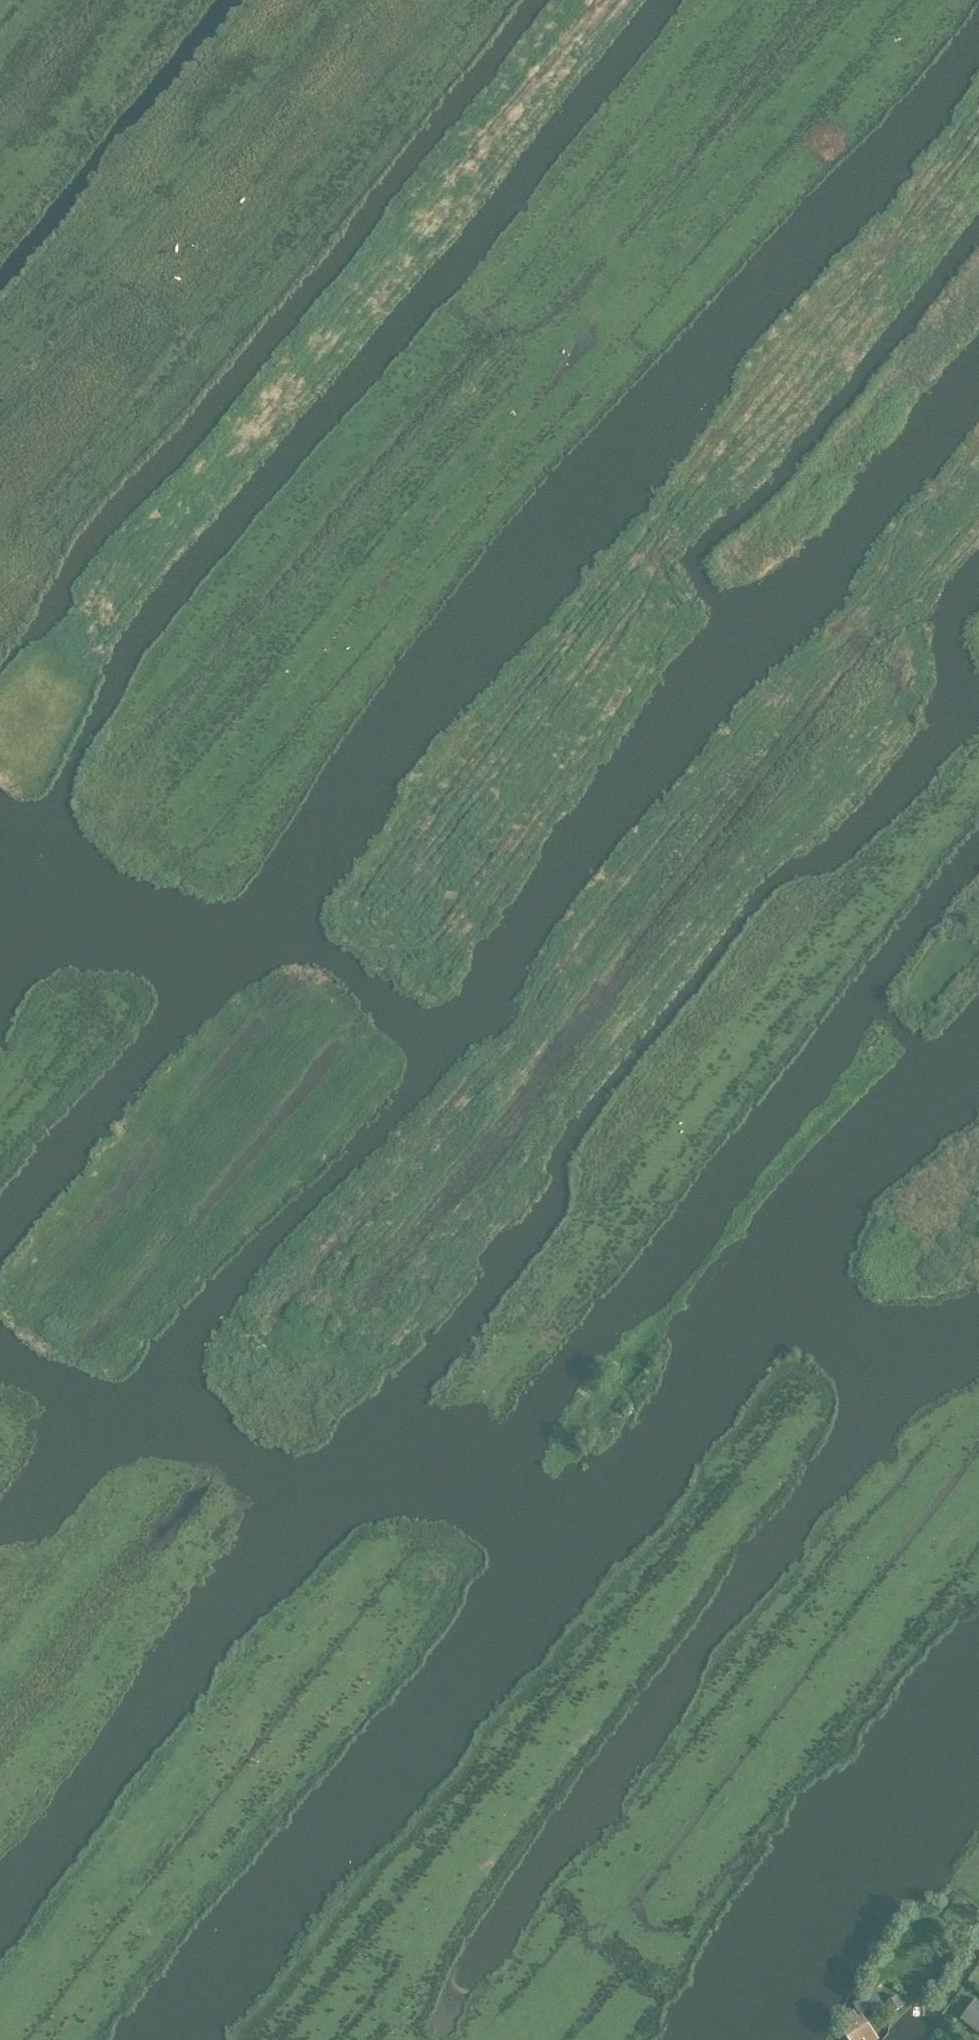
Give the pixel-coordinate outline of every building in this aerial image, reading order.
[(877,1993),(853,2004),(857,2014),(881,2004),(877,1993)] [(896,1994),(885,2000),(891,2011),(901,2005),(896,1994)] [(960,2017),(978,2031),(978,2001),(975,1998),(960,2017)] [(878,2038),(861,2013),(858,2016),(853,2009),(842,2017),(849,2027),(843,2031),(848,2039),(862,2039),(863,2039),(876,2039),(878,2039),(878,2038)]
